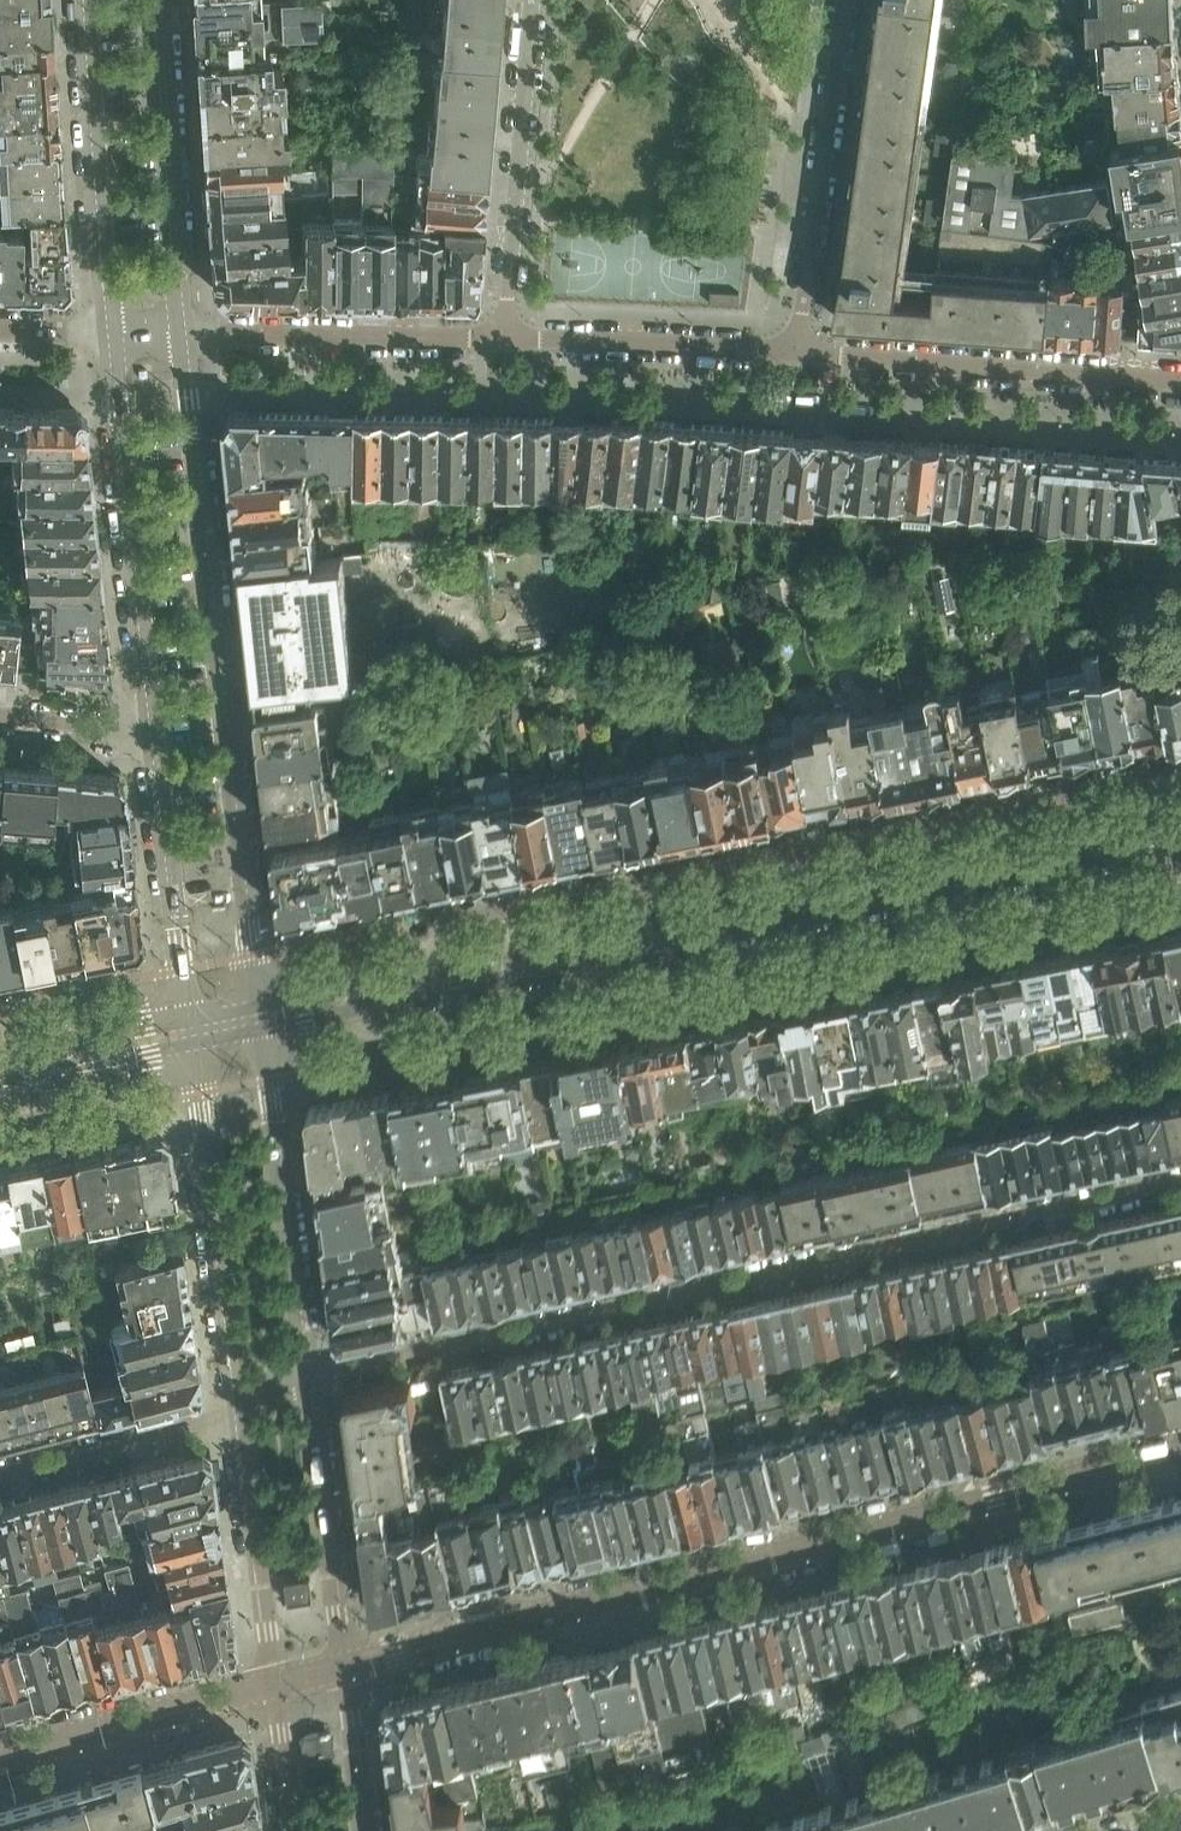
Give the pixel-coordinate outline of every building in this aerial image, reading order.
[(0,2),(0,35),(52,33),(51,0),(0,2)] [(196,22),(263,18),(262,10),(268,10),(268,18),(321,15),(321,0),(273,0),(262,0),(195,0),(196,22)] [(420,0),(405,0),(403,35),(417,37),(420,0)] [(442,29),(498,33),(501,0),(444,0),(442,29)] [(974,0),(878,0),(864,97),(923,105),(933,37),(968,42),(974,0)] [(1090,31),(1098,31),(1109,30),(1177,26),(1175,0),(1089,0),(1090,31)] [(263,18),(196,22),(198,55),(264,52),(263,36),(321,33),(321,15),(268,18),(269,25),(264,26),(263,18)] [(1179,70),(1177,26),(1109,30),(1098,31),(1093,36),(1093,48),(1099,53),(1089,54),(1091,78),(1106,76),(1116,75),(1179,70)] [(488,154),(498,33),(442,29),(440,52),(438,52),(431,149),(488,154)] [(0,35),(0,59),(1,58),(54,56),(52,33),(0,35)] [(264,52),(198,55),(200,86),(283,82),(282,68),(265,69),(264,52)] [(1,58),(1,75),(0,75),(0,87),(55,85),(54,56),(1,58)] [(950,61),(948,73),(958,74),(960,62),(950,61)] [(1179,70),(1116,75),(1118,98),(1120,113),(1180,107),(1180,91),(1179,70)] [(958,74),(948,73),(946,85),(956,87),(958,74)] [(975,85),(1000,84),(999,73),(975,75),(975,85)] [(283,82),(200,86),(202,117),(274,113),(273,96),(284,96),(283,82)] [(0,87),(0,116),(57,113),(55,85),(0,87)] [(897,294),(914,173),(923,105),(864,97),(841,269),(849,271),(846,291),(834,316),(1048,332),(1051,283),(936,274),(934,297),(897,294)] [(1120,113),(1108,114),(1112,135),(1115,135),(1123,134),(1124,147),(1180,139),(1180,107),(1120,113)] [(0,116),(0,145),(4,145),(59,143),(57,113),(0,116)] [(274,113),(202,117),(204,150),(279,145),(288,145),(287,130),(276,131),(274,113)] [(940,130),(938,142),(948,143),(950,131),(940,130)] [(1180,210),(1180,139),(1124,147),(1123,134),(1115,135),(1117,146),(1113,147),(1115,159),(1104,161),(1105,171),(1090,173),(1091,184),(1024,196),(1012,195),(1016,160),(954,151),(944,223),(1034,235),(1133,218),(1135,218),(1180,210)] [(393,231),(393,214),(393,185),(394,146),(334,141),(334,189),(362,190),(362,218),(334,217),(333,220),(333,295),(391,296),(393,231)] [(948,143),(938,142),(937,154),(946,155),(948,143)] [(4,145),(5,162),(0,162),(0,177),(62,174),(59,143),(4,145)] [(279,145),(204,150),(206,177),(281,173),(279,145)] [(488,154),(431,149),(394,146),(393,185),(485,194),(485,182),(486,177),(486,174),(487,169),(488,154)] [(281,173),(206,177),(208,206),(284,201),(281,173)] [(0,177),(0,193),(7,192),(8,209),(28,208),(64,205),(62,174),(0,177)] [(482,221),(485,194),(393,185),(393,214),(443,218),(482,221)] [(142,201),(141,191),(128,192),(128,202),(142,201)] [(930,198),(929,210),(939,212),(940,199),(930,198)] [(284,201),(208,206),(210,234),(286,229),(284,201)] [(64,205),(28,208),(29,246),(67,246),(64,205)] [(939,212),(929,210),(927,222),(937,224),(939,212)] [(1135,218),(1141,250),(1127,253),(1127,263),(1126,268),(1180,259),(1180,210),(1135,218)] [(480,250),(482,221),(443,218),(443,232),(443,247),(480,250)] [(305,220),(304,255),(304,295),(333,295),(333,220),(305,220)] [(407,232),(393,231),(391,296),(417,297),(419,223),(408,222),(407,232)] [(442,298),(443,271),(443,247),(443,232),(429,232),(429,223),(419,223),(417,297),(442,298)] [(21,289),(21,246),(21,226),(4,226),(4,224),(0,224),(0,289),(21,289)] [(1053,243),(942,228),(937,267),(936,274),(1051,283),(1052,265),(1052,260),(1053,243)] [(286,229),(210,234),(213,262),(261,258),(288,256),(286,229)] [(931,267),(934,243),(924,242),(921,266),(931,267)] [(67,246),(29,246),(21,246),(21,289),(64,290),(70,283),(67,246)] [(478,274),(480,250),(443,247),(443,271),(478,274)] [(304,255),(288,256),(261,258),(262,294),(304,295),(304,255)] [(261,258),(213,262),(214,287),(221,293),(262,294),(261,258)] [(1126,268),(1125,293),(1146,289),(1151,313),(1180,308),(1180,259),(1126,268)] [(1073,334),(1078,261),(1052,260),(1052,265),(1051,283),(1048,332),(1073,334)] [(1102,262),(1078,261),(1073,334),(1097,335),(1102,262)] [(1127,263),(1102,262),(1097,335),(1122,337),(1125,293),(1126,268),(1127,263)] [(477,292),(478,274),(443,271),(442,298),(470,298),(473,301),(480,295),(477,292)] [(739,292),(710,291),(709,303),(739,304),(739,292)] [(1151,313),(1140,315),(1139,339),(1180,342),(1180,308),(1151,313)] [(0,408),(0,441),(20,441),(24,441),(25,409),(0,408)] [(77,410),(25,409),(24,441),(86,441),(84,416),(77,410)] [(263,413),(234,413),(228,420),(234,478),(273,474),(272,465),(269,465),(263,413)] [(310,414),(263,413),(269,465),(272,465),(316,460),(310,414)] [(357,469),(358,415),(310,414),(316,460),(324,459),(328,458),(328,461),(333,461),(335,472),(357,469)] [(385,484),(387,416),(358,415),(357,469),(357,484),(385,484)] [(415,416),(387,416),(385,484),(413,485),(415,416)] [(444,417),(415,416),(413,485),(442,485),(444,417)] [(472,417),(444,417),(442,485),(471,486),(472,417)] [(500,418),(472,417),(471,486),(499,486),(500,418)] [(528,418),(500,418),(499,486),(526,487),(528,418)] [(555,419),(528,418),(526,487),(554,487),(555,419)] [(585,419),(555,419),(554,487),(566,487),(576,488),(585,419)] [(585,419),(576,488),(575,496),(603,498),(615,420),(585,419)] [(636,492),(646,421),(615,420),(603,498),(635,501),(636,492)] [(676,423),(646,421),(636,492),(667,494),(676,423)] [(706,425),(676,423),(667,494),(697,496),(697,495),(706,425)] [(737,428),(706,425),(697,495),(729,498),(729,496),(737,428)] [(766,430),(737,428),(729,496),(758,499),(766,430)] [(796,432),(766,430),(758,499),(788,501),(788,498),(796,432)] [(826,434),(796,432),(788,498),(808,500),(807,506),(817,507),(819,492),(826,434)] [(856,437),(826,434),(819,492),(838,494),(837,501),(849,502),(850,493),(856,437)] [(887,439),(856,437),(850,493),(868,495),(867,501),(879,502),(880,496),(887,439)] [(916,441),(887,439),(880,496),(898,497),(897,503),(909,504),(916,441)] [(86,441),(24,441),(20,441),(20,470),(24,470),(89,471),(86,441)] [(936,507),(943,443),(916,441),(909,504),(905,539),(932,533),(936,507)] [(969,445),(943,443),(936,507),(961,509),(969,445)] [(995,447),(969,445),(961,509),(988,511),(995,447)] [(1021,449),(995,447),(988,511),(1013,513),(1021,449)] [(1047,451),(1021,449),(1013,513),(1039,515),(1047,451)] [(1073,453),(1047,451),(1039,515),(1066,517),(1073,453)] [(1098,455),(1073,453),(1066,517),(1092,519),(1098,455)] [(1123,457),(1098,455),(1092,519),(1118,521),(1123,457)] [(1147,459),(1123,457),(1118,521),(1161,524),(1157,506),(1147,459)] [(1147,459),(1157,506),(1180,500),(1180,482),(1177,462),(1147,459)] [(273,474),(234,478),(237,507),(305,500),(303,483),(310,482),(309,469),(273,474)] [(89,471),(24,470),(24,500),(93,501),(89,471)] [(308,530),(306,512),(314,512),(312,499),(305,500),(237,507),(240,538),(308,530)] [(93,501),(24,500),(20,500),(23,529),(96,529),(93,501)] [(96,529),(23,529),(26,558),(99,558),(96,529)] [(319,556),(317,545),(310,545),(308,530),(240,538),(243,564),(314,557),(319,556)] [(357,675),(346,573),(345,566),(369,563),(369,562),(347,564),(347,558),(343,558),(315,561),(314,557),(243,564),(259,708),(313,701),(310,680),(357,675)] [(102,587),(99,558),(26,558),(29,587),(31,587),(102,587)] [(105,616),(102,587),(31,587),(31,616),(33,616),(105,616)] [(19,610),(9,609),(0,609),(0,668),(13,669),(19,610)] [(105,616),(33,616),(33,645),(38,644),(108,645),(105,616)] [(108,645),(38,644),(38,671),(104,678),(111,671),(108,645)] [(1085,654),(1087,665),(1105,751),(1138,744),(1124,677),(1123,672),(1105,675),(1100,651),(1085,654)] [(1050,673),(1054,694),(1067,758),(1105,751),(1087,665),(1050,673)] [(1122,670),(1123,672),(1124,677),(1138,674),(1135,667),(1122,670)] [(1157,670),(1138,674),(1140,684),(1159,680),(1157,674),(1157,670)] [(1157,674),(1159,680),(1170,737),(1180,735),(1180,670),(1157,674)] [(1140,684),(1138,674),(1124,677),(1138,744),(1170,737),(1159,680),(1140,684)] [(1005,682),(984,686),(984,689),(1001,772),(1033,765),(1019,695),(1018,687),(1006,689),(1005,682)] [(906,702),(911,727),(923,787),(966,779),(948,692),(947,688),(927,692),(928,698),(921,697),(912,698),(906,702)] [(963,689),(948,692),(966,779),(1001,772),(984,689),(965,693),(963,689)] [(1041,691),(1019,695),(1033,765),(1067,758),(1054,694),(1043,696),(1041,691)] [(313,701),(259,708),(263,741),(332,731),(327,700),(313,703),(313,701)] [(891,794),(874,714),(874,713),(854,716),(852,709),(834,713),(853,802),(891,794)] [(893,730),(889,711),(882,713),(874,714),(891,794),(923,787),(911,727),(893,730)] [(853,802),(834,713),(817,717),(819,728),(797,732),(812,806),(814,807),(817,808),(819,808),(822,808),(824,807),(827,806),(829,805),(831,804),(833,802),(833,805),(853,802)] [(332,731),(263,741),(266,768),(336,759),(332,731)] [(812,806),(797,732),(772,737),(773,743),(761,746),(775,817),(787,815),(786,811),(788,810),(790,812),(793,813),(794,813),(797,813),(799,813),(801,812),(804,811),(806,809),(806,808),(807,807),(808,806),(811,806),(812,806)] [(759,740),(726,747),(742,824),(775,817),(761,746),(759,740)] [(726,747),(693,753),(709,831),(742,824),(726,747)] [(651,762),(651,763),(667,839),(709,831),(693,753),(651,762)] [(336,759),(266,768),(269,798),(341,787),(336,759)] [(619,770),(621,783),(634,846),(667,839),(651,763),(619,770)] [(28,766),(3,764),(0,794),(0,826),(11,827),(11,839),(22,840),(28,766)] [(52,807),(56,769),(28,766),(22,840),(33,840),(33,829),(50,830),(50,828),(51,816),(52,807)] [(86,811),(86,772),(56,769),(52,807),(67,808),(68,814),(86,811)] [(126,806),(123,781),(116,774),(86,772),(86,811),(126,806)] [(586,776),(548,783),(564,860),(602,852),(588,785),(586,776)] [(609,780),(588,785),(602,852),(634,846),(621,783),(610,786),(609,780)] [(548,783),(515,790),(531,866),(564,860),(548,783)] [(341,787),(269,798),(272,827),(284,825),(298,823),(345,817),(341,787)] [(531,866),(515,790),(478,798),(494,874),(531,866)] [(494,874),(478,798),(445,804),(461,881),(494,874)] [(408,812),(409,820),(423,888),(461,881),(445,804),(408,812)] [(86,811),(68,814),(51,816),(50,828),(73,826),(80,874),(109,869),(133,866),(126,806),(86,811)] [(369,814),(340,819),(341,830),(371,825),(369,814)] [(375,827),(376,833),(389,895),(423,888),(409,820),(375,827)] [(376,833),(343,839),(356,902),(389,895),(376,833)] [(211,847),(210,839),(201,840),(202,849),(211,847)] [(343,839),(310,845),(322,909),(356,902),(343,839)] [(310,845),(275,852),(282,910),(290,915),(322,909),(310,845)] [(54,963),(42,901),(41,898),(31,848),(0,850),(11,901),(24,969),(54,963)] [(141,938),(133,866),(109,869),(112,884),(101,886),(112,951),(136,946),(141,938)] [(91,897),(72,900),(83,957),(112,951),(101,886),(90,888),(91,897)] [(83,957),(72,900),(54,904),(53,896),(41,898),(42,901),(54,963),(83,957)] [(11,901),(0,903),(0,974),(24,969),(11,901)] [(1166,934),(1180,996),(1180,931),(1166,934)] [(1143,939),(1157,1003),(1180,998),(1180,996),(1166,934),(1143,939)] [(1143,939),(1119,944),(1133,1008),(1157,1003),(1143,939)] [(1119,944),(1096,948),(1109,1012),(1133,1008),(1119,944)] [(1096,948),(1072,953),(1085,1017),(1109,1012),(1096,948)] [(1072,953),(1048,958),(1061,1022),(1085,1017),(1072,953)] [(1048,958),(1024,963),(1037,1027),(1061,1022),(1048,958)] [(1024,963),(1001,967),(1013,1031),(1037,1027),(1024,963)] [(1001,967),(978,972),(990,1036),(1013,1031),(1001,967)] [(978,972),(949,978),(945,979),(960,1054),(964,1054),(967,1053),(983,1050),(992,1048),(990,1036),(978,972)] [(916,985),(930,1060),(934,1079),(963,1073),(960,1054),(945,979),(916,985)] [(930,1060),(916,985),(854,997),(871,1077),(872,1081),(902,1075),(900,1066),(930,1060)] [(854,997),(816,1005),(833,1088),(872,1081),(871,1077),(854,997)] [(816,1005),(783,1011),(797,1082),(798,1087),(818,1083),(820,1091),(833,1088),(816,1005)] [(750,1018),(762,1075),(765,1094),(786,1090),(786,1085),(797,1082),(783,1011),(750,1018)] [(750,1018),(719,1024),(730,1082),(762,1075),(750,1018)] [(719,1024),(688,1031),(701,1095),(732,1089),(730,1082),(719,1024)] [(688,1031),(655,1037),(670,1113),(685,1110),(684,1105),(702,1101),(701,1095),(688,1031)] [(655,1037),(623,1044),(637,1115),(653,1111),(654,1117),(670,1113),(655,1037)] [(556,1058),(570,1125),(571,1132),(584,1129),(584,1126),(637,1115),(623,1044),(556,1058)] [(570,1125),(556,1058),(524,1064),(538,1138),(554,1135),(552,1128),(570,1125)] [(538,1138),(524,1064),(491,1071),(506,1145),(538,1138)] [(506,1145),(491,1071),(458,1077),(473,1151),(506,1145)] [(477,1167),(473,1151),(458,1077),(394,1090),(405,1147),(409,1171),(440,1165),(443,1174),(477,1167)] [(394,1090),(362,1096),(377,1164),(380,1163),(390,1161),(388,1150),(405,1147),(394,1090)] [(1166,1098),(1167,1103),(1179,1154),(1180,1154),(1180,1095),(1166,1098)] [(377,1164),(362,1096),(335,1102),(349,1168),(365,1165),(369,1184),(384,1180),(380,1163),(377,1164)] [(349,1168),(335,1102),(312,1106),(311,1107),(310,1108),(309,1109),(309,1110),(308,1111),(308,1112),(308,1113),(319,1195),(341,1190),(337,1171),(349,1168)] [(1179,1154),(1167,1103),(1144,1109),(1156,1159),(1179,1154)] [(1144,1109),(1120,1114),(1131,1165),(1156,1159),(1144,1109)] [(1120,1114),(1098,1119),(1109,1170),(1131,1165),(1120,1114)] [(1098,1119),(1076,1124),(1087,1175),(1109,1170),(1098,1119)] [(1052,1124),(1028,1129),(1040,1185),(1065,1180),(1053,1129),(1052,1124)] [(1076,1124),(1053,1129),(1065,1180),(1087,1175),(1076,1124)] [(945,1206),(932,1148),(931,1142),(932,1142),(931,1138),(943,1136),(941,1128),(895,1139),(897,1147),(909,1144),(909,1148),(911,1148),(912,1153),(924,1211),(945,1206)] [(1028,1129),(1003,1135),(1015,1190),(1040,1185),(1028,1129)] [(1003,1135),(977,1141),(990,1196),(1015,1190),(1003,1135)] [(160,1136),(132,1142),(147,1217),(178,1211),(168,1142),(160,1136)] [(976,1139),(932,1148),(945,1206),(990,1196),(977,1141),(976,1139)] [(132,1142),(103,1148),(118,1223),(147,1217),(132,1142)] [(103,1148),(73,1154),(87,1226),(87,1229),(118,1223),(103,1148)] [(912,1153),(869,1163),(882,1221),(924,1211),(912,1153)] [(73,1154),(40,1161),(46,1191),(54,1233),(87,1226),(73,1154)] [(40,1161),(7,1167),(13,1198),(46,1191),(40,1161)] [(869,1163),(825,1173),(839,1230),(882,1221),(869,1163)] [(0,1169),(0,1243),(22,1239),(13,1198),(7,1167),(0,1169)] [(782,1182),(795,1240),(839,1230),(825,1173),(782,1182)] [(384,1180),(369,1184),(341,1190),(319,1195),(325,1238),(394,1222),(384,1180)] [(781,1187),(758,1192),(769,1246),(792,1240),(781,1187)] [(758,1192),(750,1193),(734,1197),(747,1251),(769,1246),(758,1192)] [(615,1201),(617,1211),(618,1215),(632,1277),(655,1271),(642,1217),(638,1196),(615,1201)] [(734,1197),(711,1202),(724,1256),(747,1251),(734,1197)] [(724,1256),(711,1202),(688,1207),(701,1261),(724,1256)] [(1167,1209),(1179,1261),(1180,1261),(1180,1206),(1167,1209)] [(701,1261),(688,1207),(666,1212),(678,1266),(701,1261)] [(1179,1261),(1167,1209),(1145,1214),(1157,1266),(1179,1261)] [(666,1212),(642,1217),(655,1271),(678,1266),(666,1212)] [(1157,1266),(1145,1214),(1123,1219),(1135,1271),(1157,1266)] [(618,1215),(610,1216),(595,1220),(597,1228),(609,1282),(632,1277),(618,1215)] [(1135,1271),(1123,1219),(1101,1224),(1113,1276),(1135,1271)] [(400,1249),(394,1222),(325,1238),(328,1266),(400,1249)] [(1113,1276),(1101,1224),(1079,1229),(1091,1281),(1113,1276)] [(609,1282),(597,1228),(573,1234),(587,1287),(609,1282)] [(1091,1281),(1079,1229),(1058,1234),(1069,1286),(1091,1281)] [(587,1287),(573,1234),(549,1239),(562,1293),(587,1287)] [(1069,1286),(1058,1234),(1036,1239),(1047,1291),(1069,1286)] [(549,1239),(525,1245),(537,1299),(562,1293),(549,1239)] [(1047,1291),(1036,1239),(1013,1244),(1024,1296),(1047,1291)] [(1012,1244),(991,1249),(1002,1299),(1023,1295),(1012,1244)] [(525,1245),(500,1250),(512,1304),(537,1299),(525,1245)] [(117,1281),(121,1294),(186,1277),(183,1249),(120,1265),(124,1280),(117,1281)] [(405,1274),(400,1249),(328,1266),(332,1291),(396,1276),(405,1274)] [(991,1249),(969,1254),(980,1304),(1002,1299),(991,1249)] [(512,1304),(500,1250),(475,1256),(487,1310),(512,1304)] [(969,1254),(947,1259),(958,1309),(980,1304),(969,1254)] [(475,1256),(450,1262),(462,1316),(487,1310),(475,1256)] [(947,1259),(924,1264),(935,1314),(958,1309),(947,1259)] [(462,1316),(450,1262),(425,1267),(426,1270),(431,1295),(437,1322),(462,1316)] [(924,1264),(902,1269),(913,1319),(935,1314),(924,1264)] [(902,1269),(879,1274),(890,1324),(913,1319),(902,1269)] [(431,1295),(426,1270),(405,1274),(396,1276),(332,1291),(335,1316),(396,1303),(431,1295)] [(890,1324),(879,1274),(857,1279),(868,1329),(890,1324)] [(186,1277),(121,1294),(125,1309),(131,1307),(135,1321),(190,1306),(186,1277)] [(857,1279),(833,1285),(846,1342),(870,1337),(868,1329),(857,1279)] [(833,1285),(808,1291),(821,1347),(846,1342),(833,1285)] [(808,1291),(785,1296),(797,1352),(821,1347),(808,1291)] [(785,1296),(760,1301),(773,1358),(797,1352),(785,1296)] [(773,1358),(760,1301),(735,1307),(754,1395),(769,1391),(761,1360),(773,1358)] [(396,1303),(335,1316),(337,1336),(345,1342),(402,1329),(396,1303)] [(1125,1418),(1110,1358),(1107,1348),(1096,1304),(1072,1310),(1083,1355),(1084,1359),(1102,1424),(1125,1418)] [(190,1306),(135,1321),(112,1327),(115,1337),(111,1338),(115,1355),(194,1334),(190,1306)] [(754,1395),(735,1307),(710,1313),(729,1400),(754,1395)] [(1102,1424),(1084,1359),(1083,1355),(1072,1310),(1047,1317),(1059,1361),(1060,1366),(1077,1430),(1102,1424)] [(729,1400),(710,1313),(689,1317),(700,1367),(709,1406),(729,1400)] [(700,1367),(689,1317),(666,1322),(677,1372),(700,1367)] [(1077,1430),(1060,1366),(1059,1361),(1047,1317),(1023,1324),(1034,1369),(1036,1376),(1052,1437),(1077,1430)] [(677,1372),(666,1322),(642,1328),(654,1378),(677,1372)] [(654,1378),(642,1328),(623,1332),(635,1386),(644,1424),(659,1421),(664,1419),(654,1378)] [(1166,1337),(1165,1331),(1155,1334),(1173,1406),(1180,1404),(1180,1346),(1179,1339),(1167,1342),(1166,1337)] [(33,1332),(5,1340),(8,1352),(36,1345),(33,1332)] [(623,1332),(600,1337),(611,1392),(635,1386),(623,1332)] [(194,1334),(115,1355),(119,1367),(126,1365),(130,1381),(198,1363),(194,1334)] [(1146,1336),(1147,1341),(1149,1347),(1138,1350),(1135,1351),(1151,1411),(1173,1406),(1155,1334),(1146,1336)] [(600,1337),(575,1343),(587,1397),(611,1392),(600,1337)] [(575,1343),(549,1349),(561,1403),(587,1397),(575,1343)] [(549,1349),(524,1355),(536,1409),(561,1403),(549,1349)] [(1135,1351),(1128,1352),(1110,1358),(1125,1418),(1151,1411),(1135,1351)] [(954,1462),(939,1401),(930,1367),(925,1352),(902,1358),(904,1365),(906,1372),(914,1406),(930,1468),(954,1462)] [(524,1355),(497,1361),(509,1415),(536,1409),(524,1355)] [(497,1361),(472,1367),(484,1421),(509,1415),(497,1361)] [(198,1363),(130,1381),(136,1409),(195,1393),(201,1385),(198,1363)] [(84,1365),(63,1370),(77,1424),(98,1419),(90,1391),(84,1365)] [(914,1406),(906,1372),(904,1365),(879,1372),(881,1377),(890,1413),(905,1474),(930,1468),(914,1406)] [(472,1367),(446,1372),(458,1427),(484,1421),(472,1367)] [(63,1370),(42,1376),(56,1430),(77,1424),(63,1370)] [(42,1376),(21,1381),(35,1435),(56,1430),(42,1376)] [(1036,1376),(1012,1382),(1027,1443),(1052,1437),(1036,1376)] [(416,1486),(406,1418),(405,1412),(419,1409),(413,1379),(351,1393),(349,1394),(348,1394),(347,1395),(347,1396),(346,1398),(346,1399),(346,1400),(346,1401),(359,1502),(402,1490),(416,1486)] [(875,1482),(859,1421),(858,1414),(850,1385),(849,1379),(819,1387),(820,1392),(827,1421),(845,1490),(875,1482)] [(0,1386),(0,1388),(14,1441),(35,1435),(21,1381),(0,1386)] [(130,1381),(90,1391),(98,1419),(136,1409),(130,1381)] [(1012,1382),(988,1389),(1003,1449),(1027,1443),(1012,1382)] [(14,1441),(0,1388),(0,1444),(14,1441)] [(988,1389),(964,1395),(979,1455),(1003,1449),(988,1389)] [(845,1490),(827,1421),(820,1392),(789,1399),(797,1429),(815,1497),(845,1490)] [(964,1395),(939,1401),(954,1462),(979,1455),(964,1395)] [(815,1497),(797,1430),(789,1399),(759,1407),(761,1413),(784,1505),(815,1497)] [(736,1518),(720,1456),(708,1408),(683,1414),(693,1451),(711,1524),(736,1518)] [(905,1474),(890,1413),(871,1417),(869,1411),(858,1414),(859,1421),(875,1482),(905,1474)] [(784,1505),(769,1445),(767,1437),(761,1413),(736,1420),(743,1444),(744,1451),(760,1511),(784,1505)] [(683,1414),(664,1419),(659,1421),(668,1458),(671,1468),(687,1530),(711,1524),(693,1451),(683,1414)] [(604,1465),(600,1447),(598,1436),(573,1443),(581,1471),(583,1480),(607,1474),(604,1465)] [(561,1497),(586,1491),(584,1485),(583,1480),(581,1471),(573,1443),(549,1449),(560,1491),(561,1497)] [(646,1540),(630,1479),(621,1481),(611,1444),(600,1447),(604,1465),(607,1474),(625,1546),(646,1540)] [(728,1454),(720,1456),(736,1518),(760,1511),(744,1451),(743,1444),(726,1448),(728,1454)] [(202,1450),(139,1467),(146,1494),(213,1477),(210,1456),(202,1450)] [(548,1565),(531,1498),(521,1501),(519,1493),(510,1459),(493,1464),(502,1498),(502,1500),(521,1572),(548,1565)] [(659,1461),(648,1464),(666,1535),(687,1530),(671,1468),(662,1471),(659,1461)] [(666,1535),(648,1464),(637,1466),(640,1476),(630,1479),(646,1540),(666,1535)] [(139,1467),(109,1475),(117,1505),(146,1497),(146,1494),(139,1467)] [(491,1580),(472,1507),(463,1474),(434,1482),(443,1521),(460,1588),(491,1580)] [(583,1480),(584,1485),(586,1491),(602,1552),(625,1546),(607,1474),(583,1480)] [(120,1517),(117,1505),(109,1475),(84,1481),(98,1536),(108,1533),(105,1521),(120,1517)] [(146,1494),(146,1497),(152,1522),(216,1506),(213,1477),(146,1494)] [(84,1481),(59,1488),(73,1542),(98,1536),(84,1481)] [(460,1588),(443,1521),(434,1482),(416,1486),(402,1490),(411,1529),(400,1532),(416,1599),(423,1597),(432,1595),(460,1588)] [(529,1489),(531,1498),(548,1565),(577,1558),(561,1497),(560,1491),(549,1494),(547,1485),(529,1489)] [(59,1488),(37,1494),(51,1548),(73,1542),(59,1488)] [(411,1529),(402,1490),(359,1502),(374,1603),(381,1608),(416,1599),(400,1532),(411,1529)] [(586,1491),(561,1497),(577,1558),(602,1552),(586,1491)] [(37,1494),(13,1500),(27,1554),(31,1553),(34,1561),(48,1558),(46,1549),(51,1548),(37,1494)] [(1054,1601),(1055,1603),(1180,1571),(1180,1496),(1036,1534),(1054,1601)] [(0,1503),(0,1548),(4,1562),(27,1556),(27,1554),(13,1500),(0,1503)] [(502,1500),(472,1507),(491,1580),(521,1572),(502,1500)] [(216,1506),(152,1522),(140,1525),(144,1537),(150,1535),(154,1551),(162,1549),(220,1534),(216,1506)] [(220,1534),(162,1549),(154,1551),(159,1573),(167,1570),(223,1556),(220,1534)] [(1036,1534),(1008,1541),(1026,1608),(1054,1601),(1036,1534)] [(1008,1541),(988,1546),(1005,1614),(1026,1608),(1008,1541)] [(1005,1614),(988,1546),(964,1553),(990,1651),(1013,1645),(1005,1614)] [(0,1548),(0,1592),(11,1589),(4,1562),(0,1548)] [(990,1651),(964,1553),(940,1559),(961,1635),(967,1657),(990,1651)] [(223,1556),(167,1570),(172,1591),(187,1587),(226,1577),(223,1556)] [(961,1635),(940,1559),(916,1565),(935,1633),(937,1642),(961,1635)] [(916,1565),(893,1571),(911,1639),(935,1633),(916,1565)] [(111,1679),(96,1621),(82,1570),(53,1577),(63,1613),(84,1687),(111,1679)] [(869,1578),(885,1640),(887,1646),(911,1639),(893,1571),(869,1578)] [(226,1577),(187,1587),(190,1598),(204,1654),(228,1647),(231,1646),(232,1644),(233,1641),(234,1638),(226,1577)] [(311,1577),(291,1580),(285,1581),(288,1601),(314,1598),(311,1577)] [(885,1640),(869,1578),(846,1584),(862,1646),(885,1640)] [(846,1584),(824,1589),(839,1652),(862,1646),(846,1584)] [(3,1592),(33,1702),(58,1695),(28,1585),(3,1592)] [(824,1589),(800,1595),(817,1658),(839,1652),(824,1589)] [(800,1595),(776,1602),(792,1664),(817,1658),(800,1595)] [(165,1597),(141,1604),(157,1667),(181,1660),(167,1604),(165,1597)] [(190,1598),(167,1604),(181,1660),(204,1654),(190,1598)] [(140,1601),(116,1607),(118,1615),(134,1673),(157,1667),(141,1604),(140,1601)] [(1127,1620),(1122,1601),(1070,1614),(1075,1634),(1127,1620)] [(792,1664),(776,1602),(753,1608),(769,1670),(776,1697),(788,1694),(781,1667),(792,1664)] [(753,1608),(730,1614),(747,1675),(769,1670),(753,1608)] [(50,1627),(41,1630),(58,1695),(84,1687),(63,1613),(48,1617),(50,1627)] [(766,1750),(747,1675),(730,1614),(707,1619),(723,1682),(742,1757),(766,1750)] [(118,1615),(106,1619),(96,1621),(111,1679),(134,1673),(118,1615)] [(707,1619),(684,1626),(700,1688),(723,1682),(707,1619)] [(700,1688),(684,1626),(660,1632),(676,1695),(697,1771),(720,1764),(714,1741),(700,1688)] [(4,1710),(33,1702),(12,1627),(0,1630),(0,1697),(4,1710)] [(697,1771),(676,1695),(660,1632),(637,1638),(637,1639),(654,1708),(669,1762),(673,1778),(697,1771)] [(654,1708),(637,1639),(637,1638),(594,1648),(611,1715),(615,1731),(626,1774),(669,1762),(654,1708)] [(615,1731),(611,1715),(594,1648),(570,1655),(586,1720),(592,1743),(602,1780),(626,1774),(615,1731)] [(586,1720),(570,1655),(546,1661),(562,1727),(568,1750),(570,1749),(592,1743),(586,1720)] [(562,1727),(546,1661),(521,1668),(545,1768),(573,1761),(570,1749),(568,1750),(562,1727)] [(545,1768),(521,1668),(498,1673),(519,1755),(520,1755),(525,1774),(545,1768)] [(951,1674),(956,1691),(974,1685),(969,1668),(951,1674)] [(498,1673),(475,1679),(495,1761),(519,1755),(498,1673)] [(1021,1692),(1015,1674),(992,1680),(998,1699),(1021,1692)] [(475,1679),(451,1685),(467,1750),(480,1747),(484,1764),(495,1761),(475,1679)] [(827,1745),(991,1695),(987,1681),(974,1685),(956,1691),(928,1699),(911,1704),(823,1731),(824,1734),(827,1745)] [(906,1689),(911,1704),(928,1699),(923,1682),(906,1689)] [(467,1750),(451,1685),(421,1693),(438,1764),(446,1762),(469,1757),(467,1750)] [(1143,1703),(1143,1705),(1148,1719),(1164,1772),(1180,1767),(1180,1691),(1143,1703)] [(421,1693),(392,1701),(387,1708),(395,1772),(431,1765),(438,1764),(421,1693)] [(1164,1772),(1148,1719),(1143,1705),(1091,1721),(1093,1728),(1111,1789),(1164,1772)] [(1111,1789),(1093,1728),(1039,1745),(1057,1806),(1111,1789)] [(307,1756),(336,1752),(333,1733),(304,1736),(307,1756)] [(827,1745),(824,1734),(809,1738),(813,1750),(827,1745)] [(1010,1750),(1012,1756),(1030,1814),(1057,1806),(1039,1745),(1037,1738),(1036,1738),(1039,1749),(1023,1753),(1021,1747),(1010,1750)] [(241,1739),(182,1755),(193,1794),(253,1778),(248,1744),(241,1739)] [(182,1755),(140,1767),(157,1829),(184,1822),(185,1826),(188,1825),(188,1828),(191,1827),(190,1826),(183,1797),(193,1794),(182,1755)] [(1030,1814),(1012,1756),(996,1761),(994,1755),(983,1758),(985,1765),(969,1769),(967,1763),(956,1766),(958,1773),(975,1830),(1030,1814)] [(480,1796),(471,1763),(469,1757),(446,1762),(454,1798),(480,1796)] [(459,1821),(466,1820),(463,1801),(432,1803),(431,1765),(395,1772),(402,1830),(460,1830),(459,1821)] [(157,1829),(140,1767),(83,1784),(0,1807),(0,1830),(158,1830),(157,1829)] [(557,1800),(580,1795),(574,1771),(551,1776),(557,1800)] [(958,1773),(942,1778),(941,1771),(929,1775),(931,1781),(916,1786),(914,1779),(903,1783),(904,1789),(917,1830),(973,1830),(975,1830),(958,1773)] [(253,1778),(193,1794),(183,1797),(190,1826),(256,1808),(253,1778)] [(904,1789),(889,1794),(887,1787),(876,1791),(877,1797),(862,1802),(860,1796),(849,1799),(851,1806),(858,1830),(917,1830),(904,1789)] [(822,1807),(825,1816),(830,1830),(858,1830),(851,1806),(835,1810),(833,1804),(822,1807)] [(190,1826),(191,1827),(188,1828),(189,1830),(259,1830),(256,1808),(190,1826)] [(798,1824),(800,1830),(830,1830),(825,1816),(808,1821),(806,1814),(796,1817),(798,1824)] [(770,1830),(800,1830),(798,1824),(782,1829),(780,1822),(769,1826),(770,1830)]
